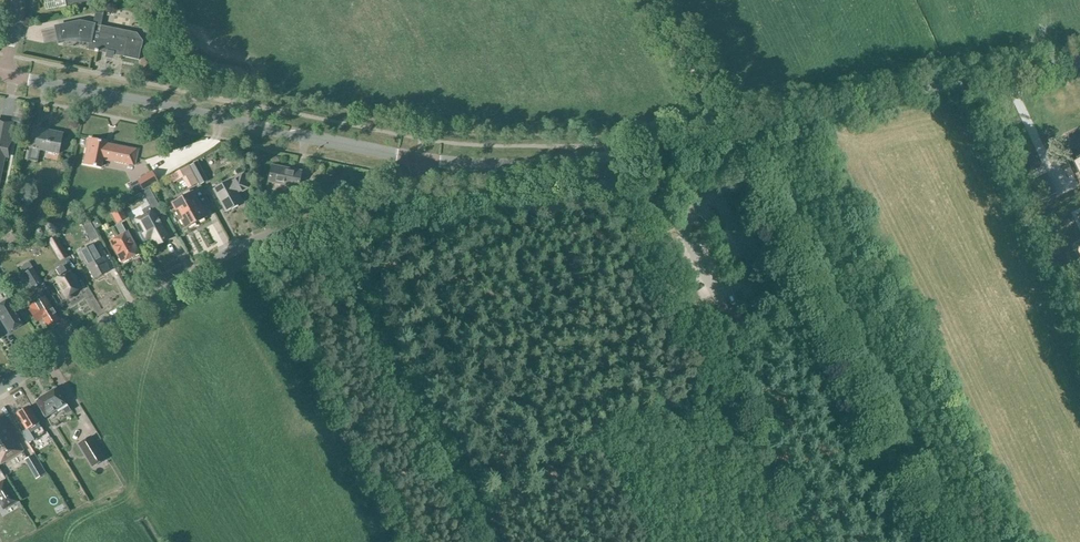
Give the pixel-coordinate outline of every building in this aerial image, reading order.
[(93,24),(81,21),(59,26),(62,40),(66,39),(72,38),(80,38),(84,38),(90,39),(88,49),(139,60),(143,41),(136,33),(102,25),(104,12),(95,13),(93,24)] [(5,157),(9,158),(12,141),(9,141),(13,123),(0,120),(0,179),(5,157)] [(41,130),(34,129),(27,159),(38,162),(41,149),(59,153),(63,134),(55,133),(55,131),(42,128),(41,130)] [(106,142),(89,138),(84,162),(101,166),(103,156),(112,158),(111,160),(135,165),(138,150),(106,143),(106,142)] [(1072,150),(1079,164),(1076,166),(1079,174),(1079,146),(1072,150)] [(197,164),(191,167),(199,182),(205,178),(197,164)] [(1068,164),(1062,167),(1064,172),(1065,172),(1067,176),(1073,173),(1071,169),(1071,168),(1069,164),(1068,164)] [(189,165),(170,175),(174,182),(183,178),(193,172),(189,165)] [(269,181),(299,187),(302,171),(272,165),(269,181)] [(152,172),(138,180),(143,191),(158,182),(152,172)] [(226,211),(243,202),(238,193),(248,188),(242,176),(228,184),(228,183),(215,190),(226,211)] [(146,215),(136,220),(147,240),(153,237),(156,244),(168,238),(156,217),(163,213),(150,188),(143,192),(150,205),(143,210),(146,215)] [(172,202),(187,228),(207,217),(192,191),(172,202)] [(117,224),(128,218),(121,205),(110,211),(117,224)] [(91,222),(84,226),(92,241),(99,236),(91,222)] [(122,223),(114,227),(119,236),(112,241),(120,257),(120,259),(121,261),(124,263),(126,261),(127,258),(138,252),(122,223)] [(48,234),(49,234),(61,259),(68,255),(56,230),(48,234)] [(80,251),(94,278),(110,270),(95,243),(80,251)] [(56,279),(65,294),(67,297),(69,297),(72,295),(72,293),(80,288),(76,280),(77,280),(74,275),(73,276),(70,271),(67,272),(63,266),(57,269),(61,276),(56,279)] [(42,283),(33,268),(24,273),(33,289),(42,283)] [(43,318),(48,326),(50,325),(52,325),(54,324),(55,323),(55,321),(59,319),(50,303),(49,303),(42,292),(34,297),(35,300),(28,304),(31,309),(30,310),(37,321),(43,318)] [(17,328),(18,329),(21,326),(21,325),(22,324),(8,300),(0,305),(0,318),(3,323),(5,321),(12,331),(17,328)] [(38,400),(36,401),(43,411),(42,411),(45,416),(46,417),(58,409),(59,411),(63,409),(66,413),(71,410),(57,388),(55,389),(54,389),(51,391),(50,392),(43,397),(41,396),(38,398),(38,400)] [(45,432),(29,406),(17,414),(27,430),(23,432),(29,442),(45,432)] [(0,426),(0,463),(1,464),(24,450),(11,429),(4,433),(0,426)] [(91,436),(79,443),(93,466),(105,459),(91,436)] [(14,501),(2,481),(0,482),(0,506),(1,508),(14,501)]
